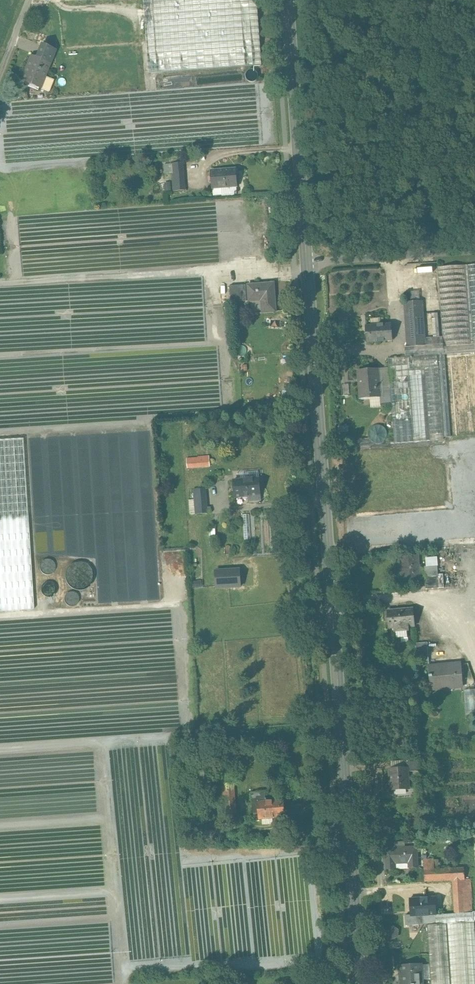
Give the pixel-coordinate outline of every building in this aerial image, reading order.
[(146,72),(262,66),(257,0),(144,0),(146,72)] [(55,50),(44,46),(39,59),(50,63),(55,50)] [(39,59),(31,56),(21,81),(49,92),(54,80),(44,77),(50,63),(39,59)] [(182,163),(170,164),(172,191),(184,190),(182,163)] [(236,169),(211,171),(212,188),(221,187),(222,194),(237,193),(236,186),(238,186),(236,169)] [(468,265),(465,265),(470,338),(474,338),(474,264),(468,265)] [(465,265),(437,267),(443,337),(443,347),(471,345),(470,338),(465,265)] [(274,284),(248,286),(249,302),(264,301),(265,313),(276,312),(274,284)] [(246,286),(230,287),(231,303),(247,302),(246,286)] [(422,301),(405,302),(408,347),(425,346),(424,338),(422,301)] [(391,324),(366,326),(367,343),(392,341),(391,324)] [(424,338),(425,346),(408,347),(405,347),(405,357),(426,356),(474,352),(474,338),(470,338),(471,345),(443,347),(443,337),(440,337),(433,337),(424,338)] [(426,356),(405,357),(388,359),(389,369),(390,388),(394,443),(444,439),(444,437),(474,435),(474,352),(426,356)] [(389,369),(358,371),(360,398),(380,397),(380,389),(390,388),(389,369)] [(383,424),(369,428),(373,443),(388,439),(383,424)] [(0,440),(0,611),(34,609),(23,438),(0,440)] [(209,456),(188,457),(188,466),(210,465),(209,456)] [(259,477),(233,479),(234,496),(249,496),(249,499),(260,499),(259,487),(261,487),(261,484),(259,484),(259,477)] [(205,488),(194,488),(196,514),(207,513),(205,488)] [(417,556),(399,557),(401,580),(419,579),(417,556)] [(444,587),(444,573),(439,573),(438,556),(425,556),(426,588),(444,587)] [(241,567),(214,568),(215,588),(241,587),(241,567)] [(413,609),(388,611),(389,628),(392,628),(393,637),(401,636),(401,642),(408,642),(408,635),(405,636),(405,627),(415,626),(413,609)] [(427,643),(415,644),(417,655),(428,654),(427,643)] [(460,665),(429,667),(430,679),(433,679),(434,686),(455,685),(456,687),(462,687),(460,665)] [(463,690),(465,715),(474,714),(474,689),(463,690)] [(407,768),(390,770),(391,790),(408,789),(407,768)] [(235,783),(222,784),(223,794),(218,794),(219,803),(224,802),(225,821),(238,820),(235,783)] [(284,800),(266,801),(265,791),(251,792),(253,820),(285,817),(284,800)] [(417,847),(394,848),(394,863),(409,863),(409,868),(418,867),(417,847)] [(424,864),(424,882),(453,880),(455,914),(473,913),(473,912),(471,879),(465,879),(464,868),(434,870),(434,863),(424,864)] [(426,898),(410,899),(411,915),(405,916),(406,926),(423,924),(434,923),(437,923),(436,915),(437,915),(435,898),(435,897),(426,898)] [(436,915),(437,923),(434,923),(434,925),(427,925),(431,983),(474,983),(474,935),(474,922),(474,920),(474,912),(473,912),(473,913),(455,914),(437,915),(436,915)] [(393,927),(388,929),(387,935),(392,939),(397,937),(398,931),(393,927)] [(400,965),(401,983),(422,983),(421,964),(400,965)]
